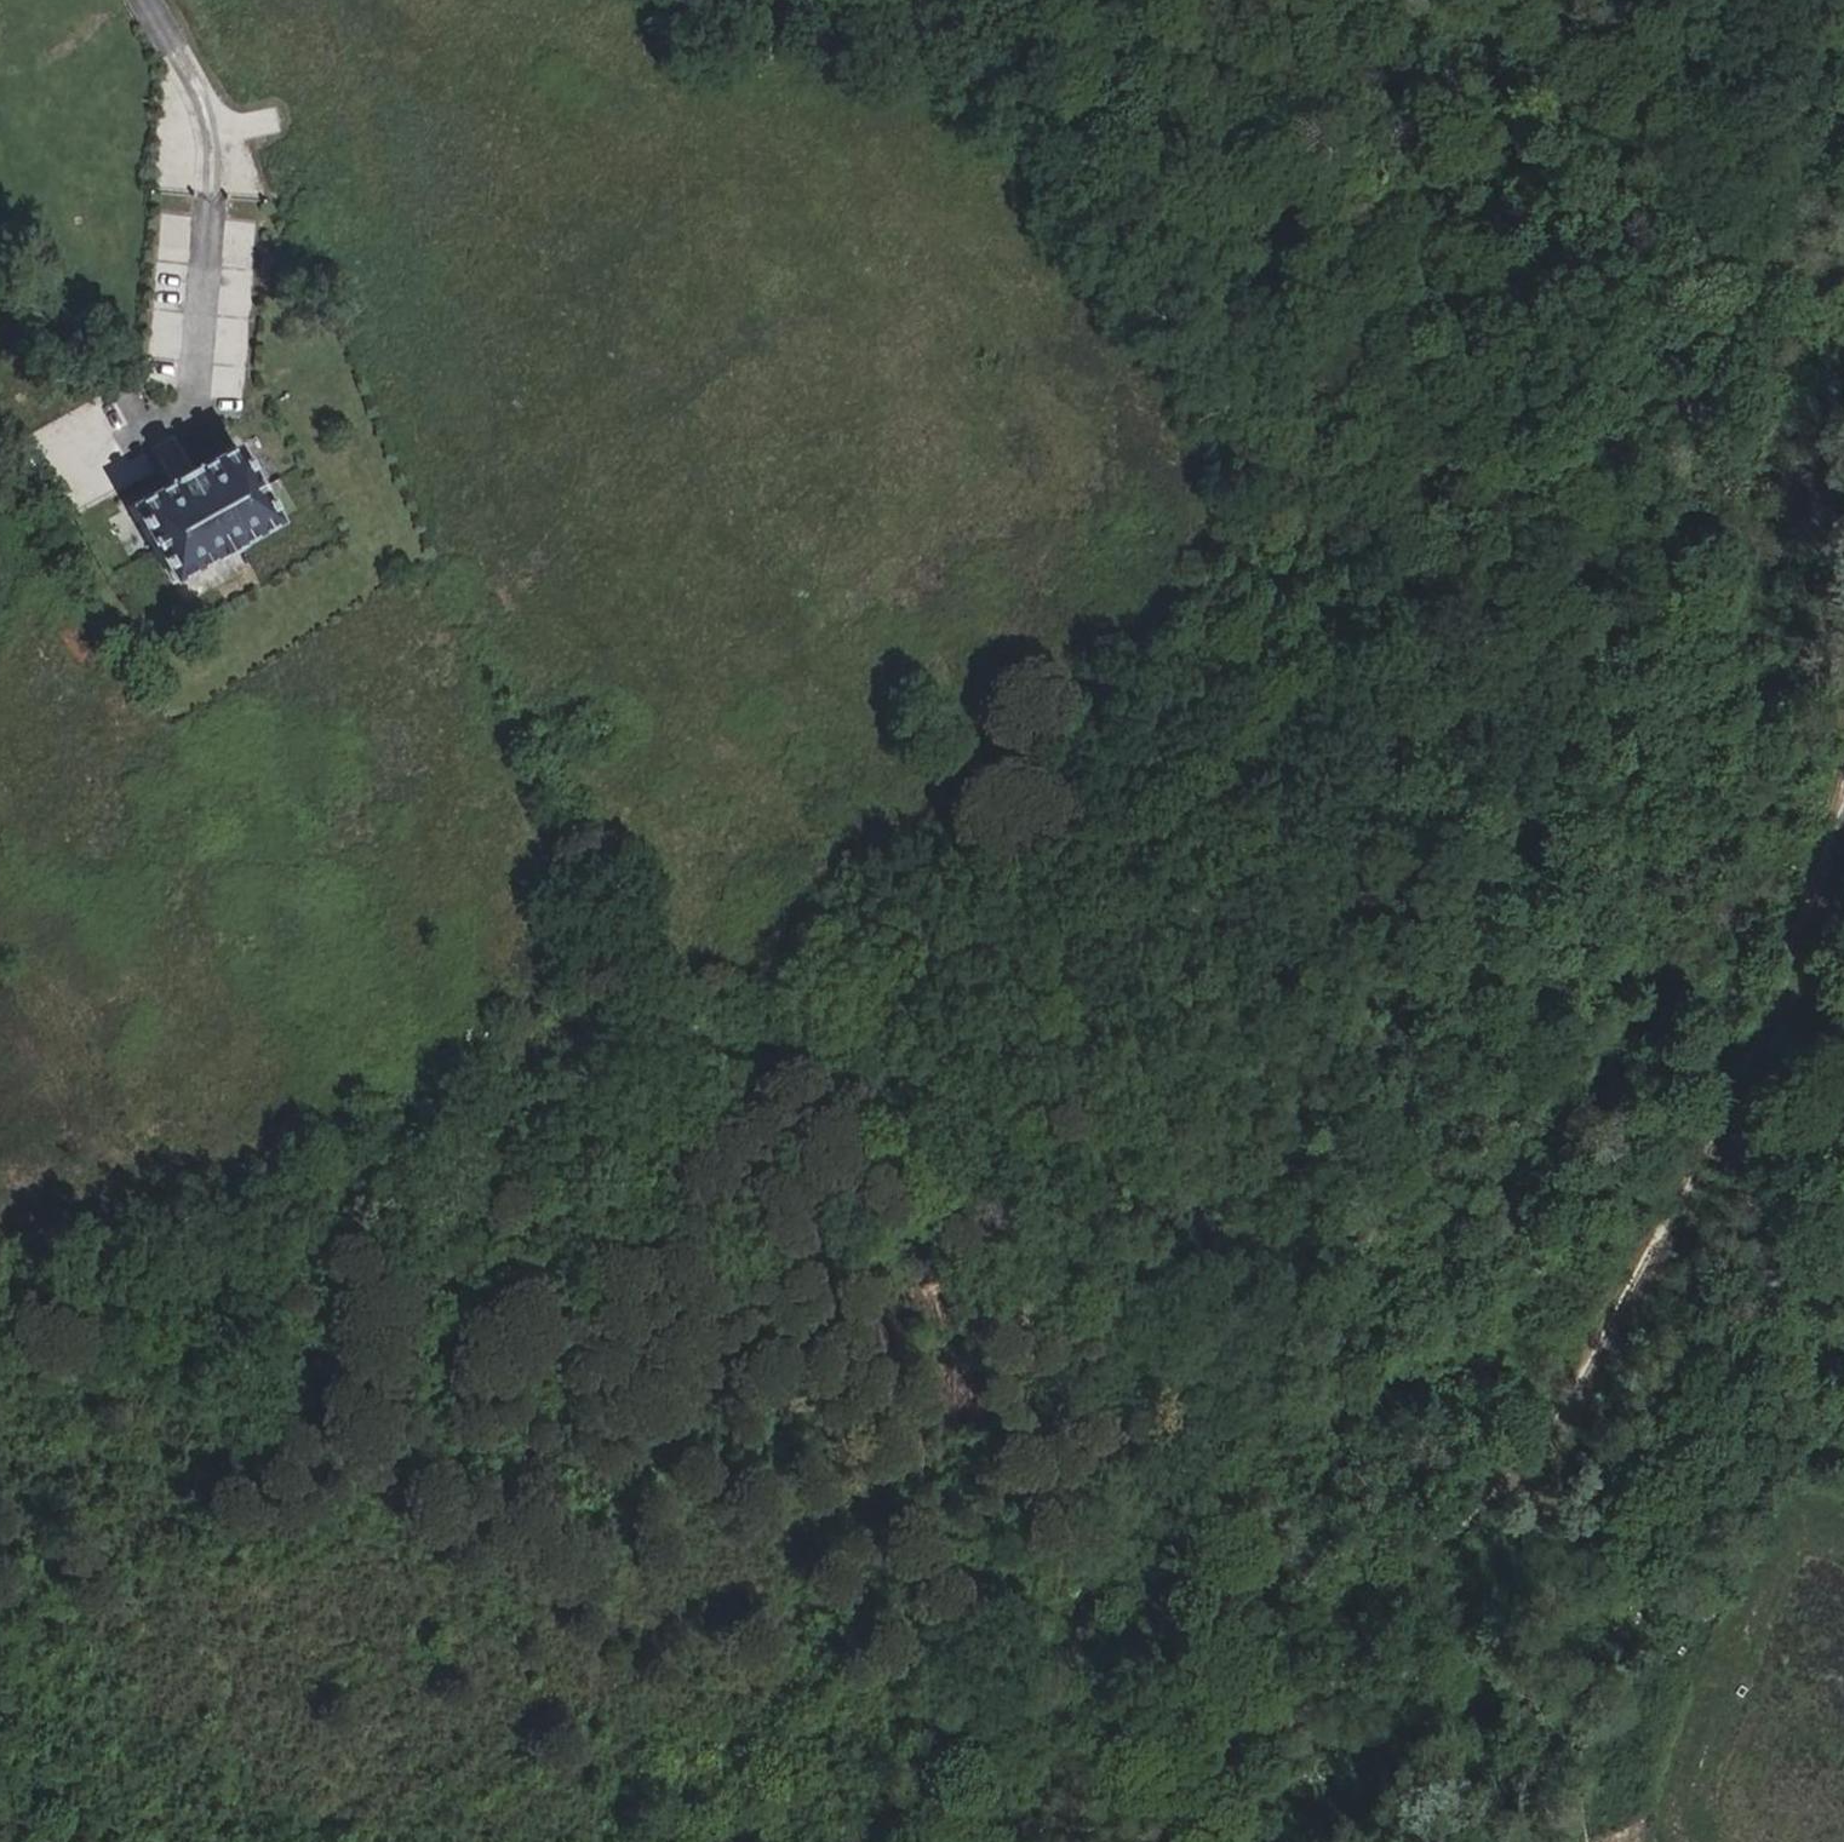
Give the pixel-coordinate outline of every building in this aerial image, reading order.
[(241,546),(280,525),(236,447),(190,472),(182,457),(163,467),(172,482),(127,507),(170,586),(212,562),(214,566),(243,550),(241,546)]
